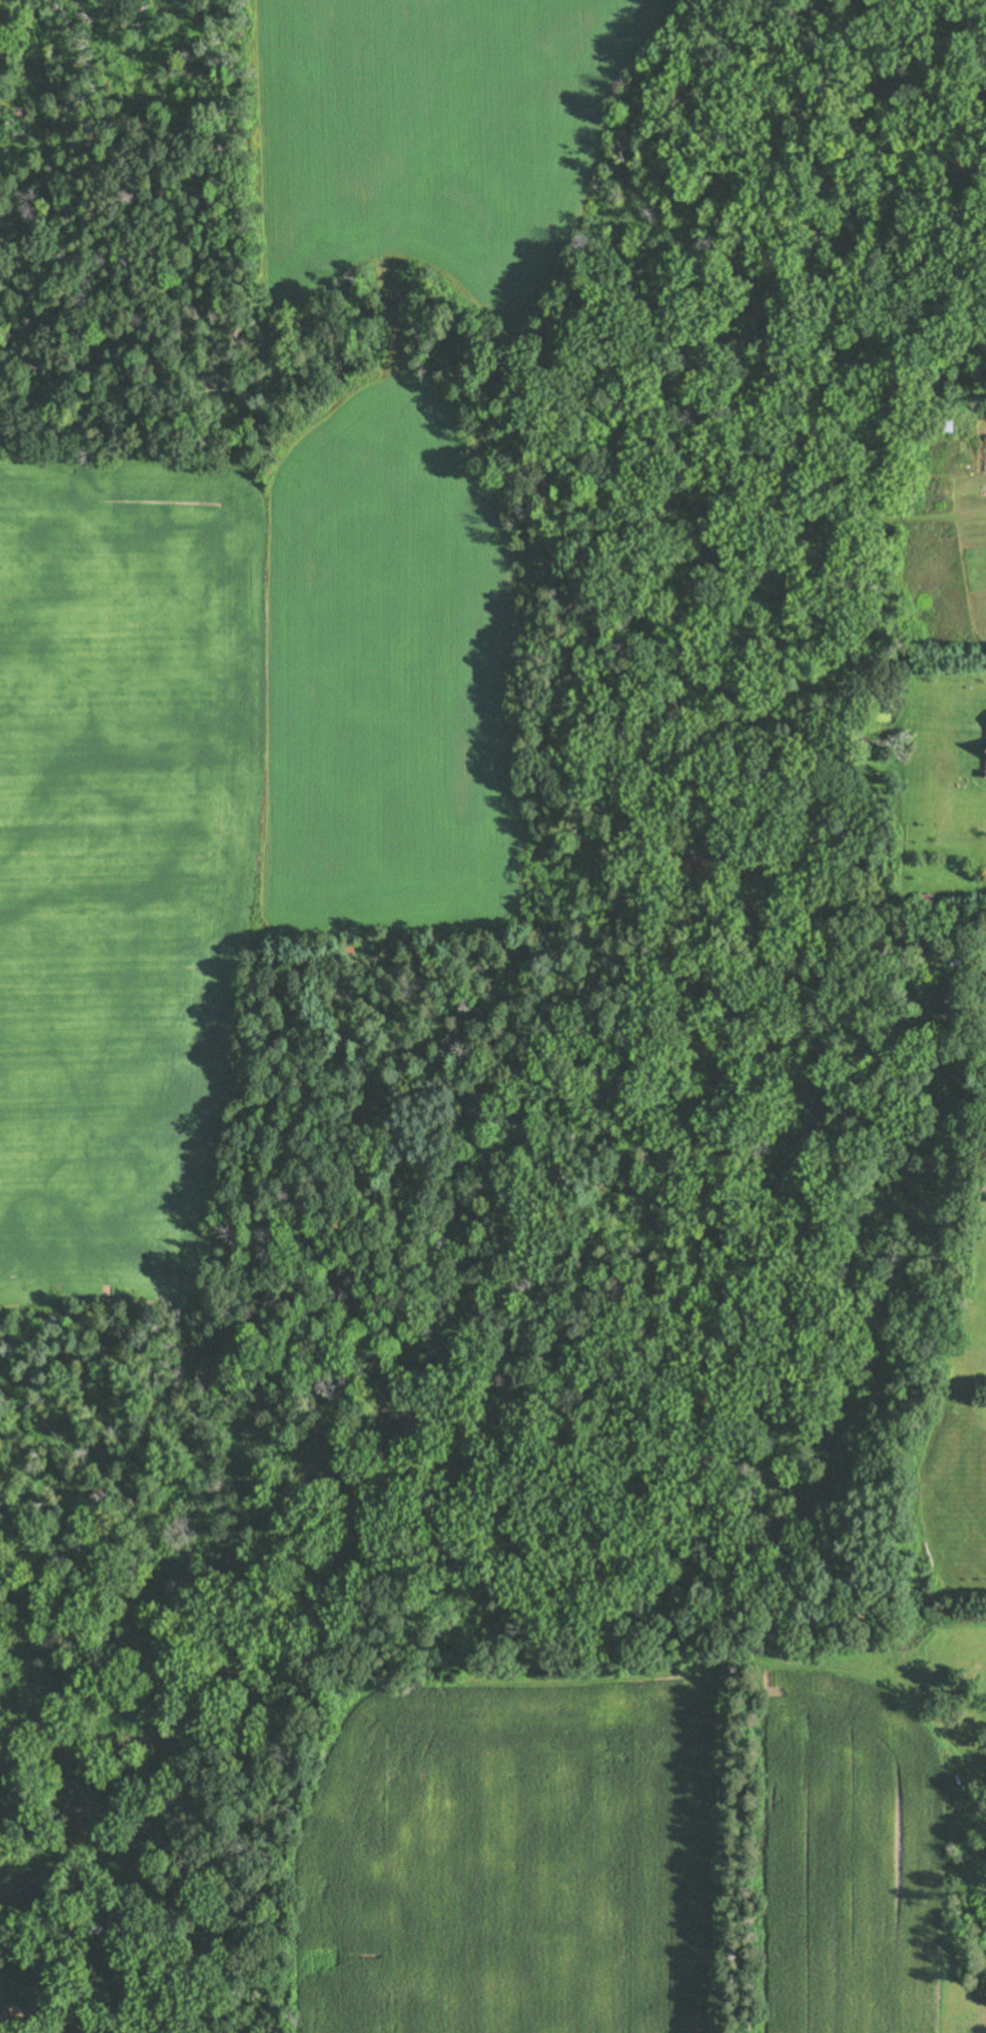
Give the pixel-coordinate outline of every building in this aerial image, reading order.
[(921,432),(946,432),(946,420),(922,419),(921,432)]
